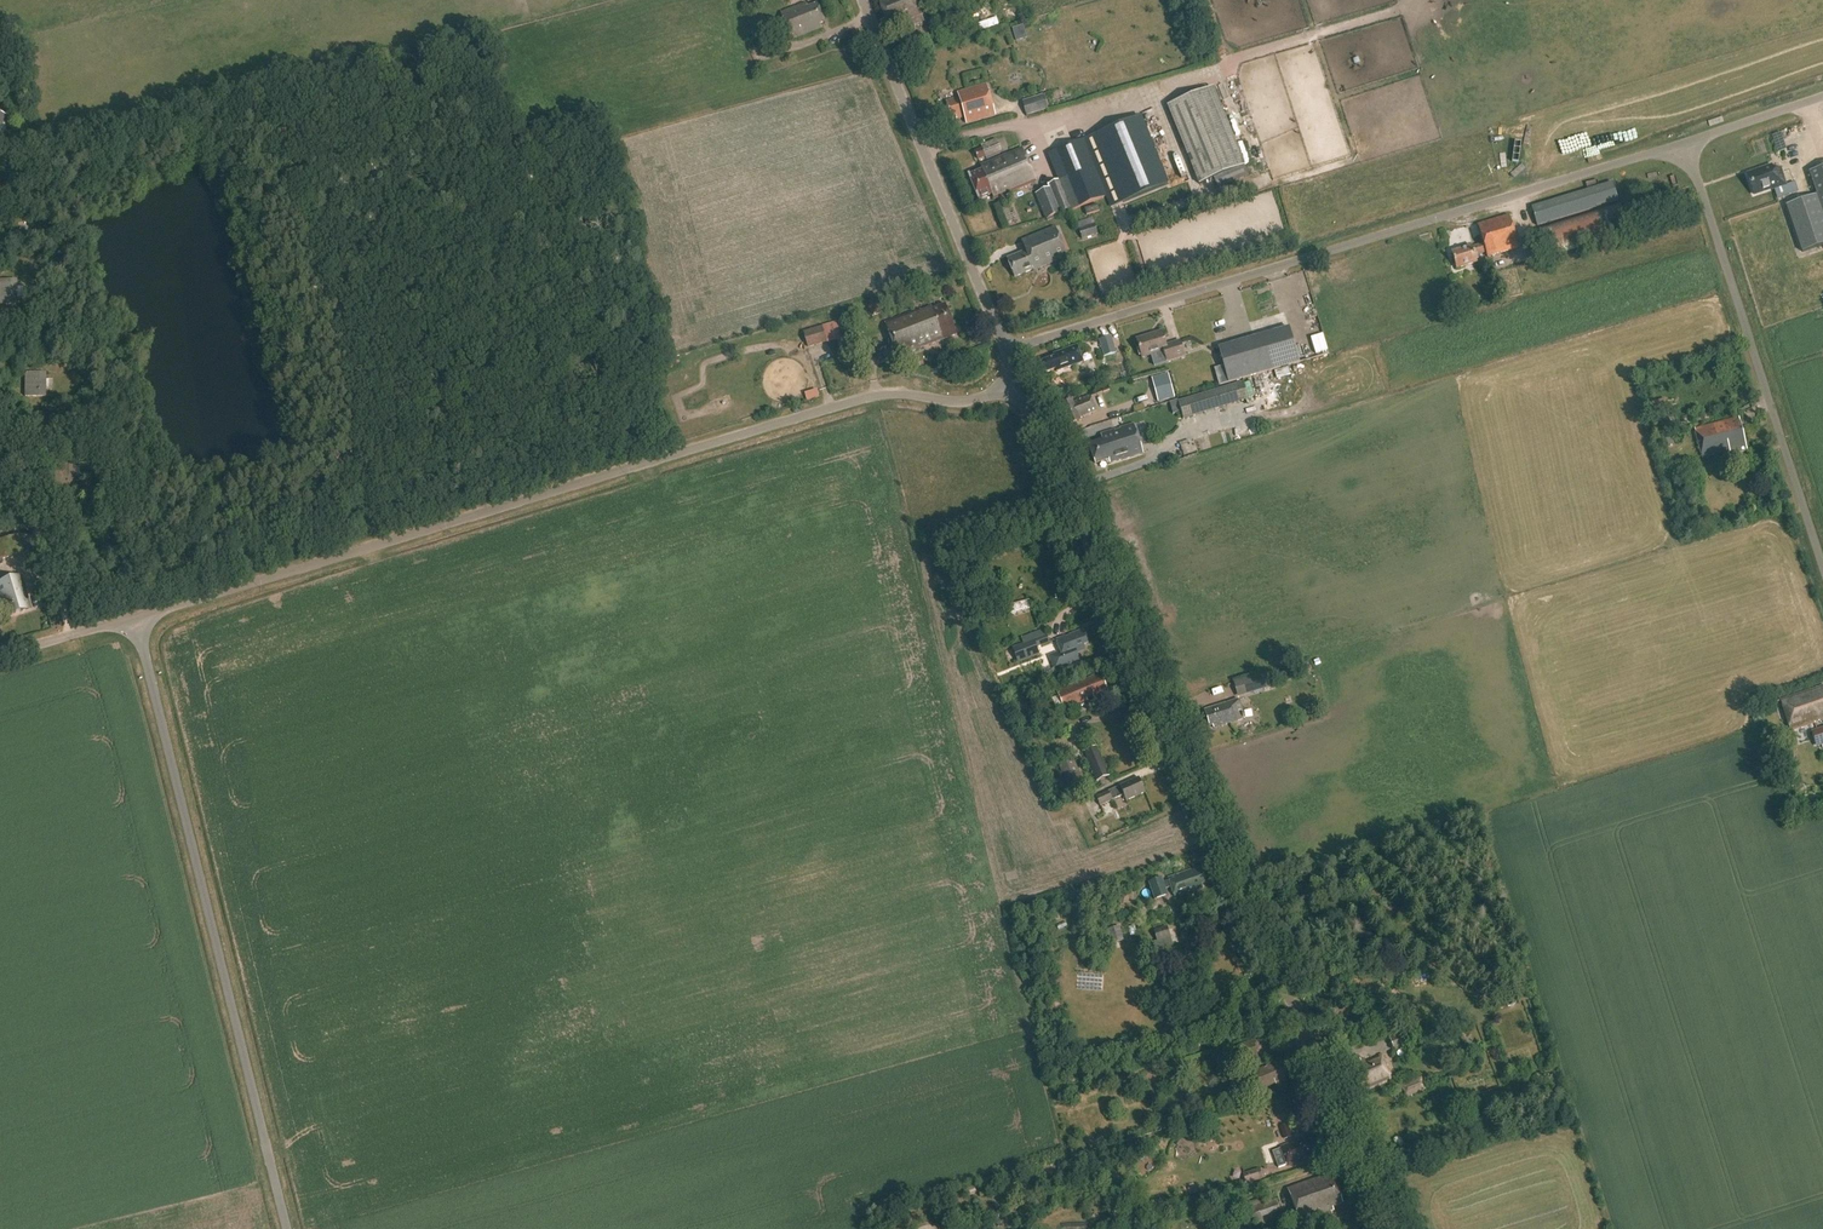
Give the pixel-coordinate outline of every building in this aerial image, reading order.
[(916,0),(888,0),(880,3),(888,23),(890,22),(892,27),(922,15),(916,0)] [(807,8),(806,3),(781,13),(791,40),(822,28),(820,24),(825,22),(818,4),(807,8)] [(998,16),(979,21),(981,28),(999,23),(998,16)] [(1012,26),(1016,40),(1028,37),(1025,23),(1012,26)] [(995,116),(987,85),(958,93),(960,99),(946,102),(950,117),(956,116),(957,119),(964,117),(966,124),(995,116)] [(1212,88),(1165,107),(1197,186),(1213,179),(1215,187),(1225,183),(1226,186),(1247,177),(1212,88)] [(1044,96),(1022,102),(1027,117),(1048,110),(1044,96)] [(1071,211),(1108,197),(1113,208),(1169,185),(1141,117),(1085,140),(1056,152),(1067,178),(1059,181),(1071,211)] [(1778,151),(1787,147),(1781,131),(1772,134),(1778,151)] [(1003,154),(997,140),(981,146),(982,149),(975,151),(979,162),(986,159),(986,161),(1003,154)] [(1036,183),(1022,149),(980,166),(983,171),(969,177),(978,201),(992,195),(994,200),(1036,183)] [(1747,176),(1753,195),(1778,187),(1778,189),(1786,186),(1781,172),(1774,174),(1771,166),(1761,169),(1762,171),(1747,176)] [(1810,172),(1822,211),(1822,168),(1810,172)] [(0,171),(0,179),(8,177),(7,170),(0,171)] [(1050,184),(1062,211),(1069,208),(1058,181),(1050,184)] [(1618,202),(1612,184),(1531,209),(1537,226),(1618,202)] [(1046,220),(1062,214),(1052,188),(1036,194),(1046,220)] [(1087,216),(1100,212),(1098,205),(1085,209),(1087,216)] [(1538,230),(1545,253),(1546,255),(1626,229),(1619,206),(1538,230)] [(1518,248),(1508,215),(1478,225),(1484,245),(1474,248),(1473,247),(1452,253),(1457,269),(1477,263),(1475,255),(1486,252),(1488,258),(1518,248)] [(1082,240),(1098,235),(1095,224),(1079,229),(1082,240)] [(1068,257),(1056,227),(1021,240),(1026,251),(1008,259),(1015,277),(1033,270),(1034,271),(1068,257)] [(1507,290),(1520,287),(1518,280),(1506,283),(1507,290)] [(2,304),(15,304),(16,281),(0,281),(0,304),(2,304)] [(885,322),(892,342),(905,337),(904,334),(936,323),(939,329),(953,324),(946,305),(932,310),(931,308),(921,311),(920,310),(885,322)] [(837,323),(803,333),(808,349),(841,340),(837,323)] [(905,337),(892,342),(898,357),(957,335),(953,324),(939,329),(936,323),(904,334),(905,337)] [(1290,328),(1218,349),(1228,384),(1300,363),(1290,328)] [(1184,357),(1180,341),(1166,346),(1162,332),(1138,339),(1144,357),(1163,351),(1167,362),(1184,357)] [(1316,353),(1328,349),(1323,333),(1311,337),(1316,353)] [(1112,337),(1099,340),(1104,357),(1117,353),(1112,337)] [(1083,363),(1077,347),(1053,356),(1054,358),(1041,362),(1045,373),(1055,370),(1056,373),(1083,363)] [(45,374),(25,373),(25,381),(30,381),(30,397),(44,397),(45,374)] [(1168,374),(1152,379),(1159,403),(1175,399),(1168,374)] [(1178,403),(1183,420),(1249,400),(1244,384),(1178,403)] [(1097,412),(1091,396),(1074,403),(1073,401),(1062,406),(1070,427),(1081,423),(1080,418),(1097,412)] [(1129,399),(1111,407),(1115,416),(1134,408),(1129,399)] [(1143,404),(1134,407),(1136,413),(1145,409),(1143,404)] [(1746,452),(1738,419),(1694,430),(1701,459),(1729,452),(1730,456),(1746,452)] [(1122,462),(1143,455),(1134,425),(1101,435),(1103,441),(1089,445),(1095,463),(1108,459),(1110,464),(1121,460),(1122,462)] [(15,558),(10,540),(0,542),(0,562),(15,558)] [(0,582),(0,605),(4,619),(31,610),(21,576),(0,582)] [(1023,644),(1013,648),(1018,663),(1039,656),(1036,648),(1049,644),(1045,631),(1021,639),(1023,644)] [(1056,641),(1060,652),(1048,656),(1054,671),(1079,662),(1076,654),(1085,651),(1084,646),(1087,645),(1082,631),(1056,641)] [(1233,682),(1238,698),(1275,687),(1271,671),(1233,682)] [(1102,690),(1105,689),(1098,673),(1057,691),(1065,710),(1086,701),(1085,697),(1092,694),(1094,700),(1104,696),(1102,690)] [(1780,702),(1791,732),(1822,722),(1822,687),(1780,702)] [(1212,730),(1237,723),(1245,720),(1240,701),(1204,712),(1209,727),(1211,727),(1212,730)] [(1280,712),(1284,724),(1294,721),(1290,709),(1280,712)] [(1811,732),(1816,748),(1822,746),(1822,728),(1811,732)] [(1097,782),(1109,776),(1097,748),(1084,753),(1097,782)] [(1070,792),(1084,786),(1072,757),(1058,763),(1070,792)] [(1100,806),(1123,796),(1126,803),(1145,794),(1139,779),(1096,797),(1100,806)] [(1206,883),(1201,867),(1168,879),(1169,881),(1163,883),(1161,879),(1149,883),(1155,900),(1168,896),(1165,890),(1171,888),(1175,899),(1203,889),(1201,885),(1206,883)] [(1112,903),(1120,905),(1122,896),(1113,894),(1112,903)] [(1095,901),(1087,904),(1091,916),(1100,912),(1095,901)] [(1120,927),(1107,931),(1111,945),(1124,942),(1120,927)] [(1167,927),(1154,931),(1159,947),(1172,943),(1167,927)] [(1366,1009),(1367,1021),(1375,1021),(1374,1008),(1366,1009)] [(1400,1026),(1386,1031),(1394,1050),(1408,1045),(1400,1026)] [(1364,1059),(1359,1061),(1358,1058),(1349,1061),(1352,1067),(1349,1068),(1358,1091),(1389,1078),(1380,1055),(1365,1061),(1364,1059)] [(1288,1075),(1281,1058),(1272,1062),(1272,1064),(1248,1074),(1255,1092),(1275,1084),(1277,1088),(1287,1083),(1284,1076),(1288,1075)] [(1425,1089),(1420,1078),(1402,1086),(1406,1097),(1425,1089)] [(1168,1120),(1158,1122),(1159,1130),(1170,1128),(1168,1120)] [(1280,1127),(1285,1139),(1292,1137),(1288,1125),(1280,1127)] [(1309,1141),(1307,1137),(1280,1147),(1287,1166),(1314,1156),(1313,1152),(1316,1151),(1312,1140),(1309,1141)] [(1243,1174),(1247,1187),(1254,1185),(1253,1182),(1263,1179),(1259,1169),(1243,1174)] [(1344,1203),(1332,1172),(1287,1188),(1300,1222),(1324,1214),(1326,1220),(1328,1219),(1330,1226),(1336,1224),(1333,1216),(1332,1217),(1330,1212),(1334,1211),(1333,1207),(1344,1203)] [(1196,1186),(1187,1189),(1189,1196),(1198,1194),(1196,1186)] [(1276,1199),(1272,1201),(1271,1196),(1247,1204),(1252,1220),(1279,1210),(1276,1199)] [(986,1223),(999,1219),(996,1210),(983,1214),(986,1223)]
